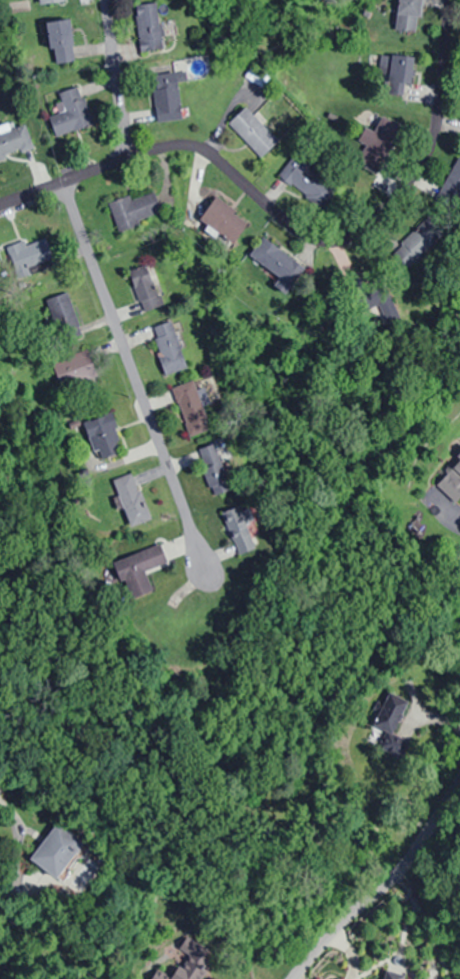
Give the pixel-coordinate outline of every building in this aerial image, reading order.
[(395,31),(419,32),(421,0),(396,0),(395,31)] [(141,51),(165,48),(158,1),(134,5),(141,51)] [(46,22),(53,64),(76,60),(69,18),(46,22)] [(412,56),(378,55),(377,79),(411,79),(412,56)] [(178,73),(153,74),(156,121),(181,120),(178,73)] [(80,85),(59,92),(62,102),(57,104),(60,112),(49,116),(56,136),(93,123),(80,85)] [(279,141),(246,107),(228,124),(261,158),(279,141)] [(381,172),(404,127),(381,115),(358,160),(381,172)] [(24,123),(0,133),(0,159),(33,146),(24,123)] [(319,208),(336,187),(295,154),(278,174),(319,208)] [(459,199),(459,156),(440,194),(458,203),(459,199)] [(110,204),(119,231),(163,216),(154,189),(110,204)] [(247,224),(217,198),(200,218),(230,244),(247,224)] [(305,267),(262,237),(249,257),(271,273),(267,279),(287,293),(305,267)] [(23,240),(5,248),(18,276),(54,259),(44,238),(27,246),(23,240)] [(163,305),(147,265),(128,272),(144,312),(163,305)] [(42,300),(61,340),(83,329),(65,289),(42,300)] [(187,367),(173,320),(152,326),(167,374),(187,367)] [(51,360),(62,390),(98,377),(87,347),(51,360)] [(188,437),(212,429),(204,405),(209,403),(204,387),(198,389),(195,380),(173,387),(188,437)] [(86,420),(95,460),(122,454),(114,414),(86,420)] [(225,440),(198,447),(212,497),(239,489),(225,440)] [(438,479),(456,497),(459,492),(459,457),(438,479)] [(149,520),(133,474),(113,481),(129,527),(149,520)] [(222,514),(239,556),(258,548),(247,523),(254,520),(247,504),(222,514)] [(135,598),(151,591),(144,573),(167,564),(159,545),(120,561),(135,598)] [(30,859),(56,880),(85,844),(58,823),(30,859)] [(212,957),(186,938),(179,949),(185,953),(183,959),(173,975),(157,971),(151,978),(206,978),(212,957)]
